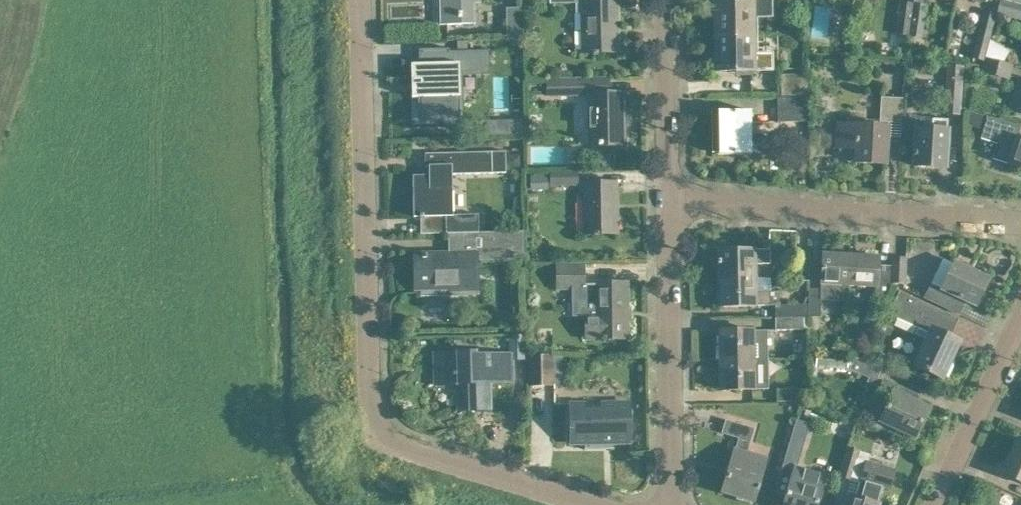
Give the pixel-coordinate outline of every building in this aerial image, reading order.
[(440,24),(462,24),(475,23),(475,18),(474,0),(439,0),(440,24)] [(521,0),(511,0),(513,13),(523,11),(521,0)] [(714,1),(715,36),(753,35),(753,17),(772,17),(772,0),(745,0),(714,1)] [(1003,0),(1000,0),(997,13),(1020,19),(1020,5),(1003,0)] [(619,29),(618,1),(581,2),(582,53),(619,52),(619,51),(615,51),(614,29),(619,29)] [(926,6),(913,4),(910,25),(909,35),(921,37),(926,6)] [(983,12),(975,43),(972,58),(983,61),(984,57),(986,58),(988,46),(996,15),(983,12)] [(897,23),(895,34),(909,36),(909,35),(910,25),(897,23)] [(416,25),(415,44),(444,46),(445,26),(416,25)] [(754,54),(753,35),(715,36),(716,71),(772,70),(772,54),(754,54)] [(415,64),(411,64),(412,98),(416,97),(420,97),(420,117),(440,117),(440,124),(460,123),(460,122),(459,72),(484,71),(483,52),(483,50),(449,51),(449,48),(418,49),(419,64),(415,64)] [(1012,65),(986,58),(984,57),(983,61),(981,71),(1009,78),(1012,65)] [(780,76),(781,97),(808,97),(807,76),(780,76)] [(948,76),(945,112),(959,113),(962,77),(948,76)] [(1018,78),(1009,111),(1020,114),(1020,79),(1018,78)] [(583,80),(547,81),(547,97),(583,96),(589,96),(589,94),(610,93),(610,80),(583,80)] [(610,93),(589,94),(589,96),(590,146),(624,145),(624,93),(610,93)] [(808,122),(808,97),(781,97),(778,97),(779,123),(808,122)] [(881,98),(880,112),(888,113),(888,123),(901,124),(903,99),(881,98)] [(751,111),(716,111),(717,154),(752,154),(751,111)] [(971,113),(967,127),(975,129),(981,122),(983,116),(971,113)] [(981,138),(997,143),(992,158),(1020,168),(1020,138),(1017,137),(1008,134),(1011,122),(987,116),(984,128),(981,138)] [(916,128),(914,166),(945,168),(948,119),(933,118),(932,129),(916,128)] [(519,122),(488,122),(488,136),(525,135),(525,125),(519,125),(519,122)] [(837,125),(835,147),(855,149),(855,162),(886,164),(888,128),(837,125)] [(482,213),(438,214),(438,187),(451,187),(451,174),(490,173),(506,173),(505,151),(490,152),(425,153),(425,167),(429,167),(429,175),(413,175),(414,217),(421,217),(421,234),(481,232),(481,231),(482,231),(482,213)] [(555,157),(555,167),(583,166),(583,156),(555,157)] [(613,156),(600,157),(601,171),(613,170),(613,156)] [(520,157),(508,157),(508,165),(512,169),(520,169),(520,157)] [(577,172),(552,172),(552,186),(577,186),(577,172)] [(618,233),(617,182),(584,183),(584,234),(618,233)] [(526,231),(482,231),(481,231),(481,232),(482,252),(482,254),(527,253),(526,231)] [(769,264),(769,250),(718,250),(719,279),(755,278),(755,264),(769,264)] [(477,288),(477,252),(449,253),(449,254),(426,255),(426,253),(423,253),(423,255),(414,255),(415,288),(450,287),(450,289),(477,288)] [(809,281),(809,252),(795,252),(795,280),(809,281)] [(849,285),(851,255),(822,253),(821,284),(835,285),(834,300),(847,301),(848,285),(849,285)] [(877,287),(878,271),(879,257),(851,255),(849,285),(877,287)] [(905,284),(906,258),(893,258),(892,283),(905,284)] [(988,278),(954,262),(942,290),(932,285),(926,298),(959,313),(965,301),(975,306),(988,278)] [(583,267),(557,267),(557,289),(583,288),(583,267)] [(779,291),(770,291),(755,291),(755,278),(719,279),(719,307),(770,306),(770,305),(775,305),(775,318),(804,318),(808,318),(808,305),(779,305),(779,291)] [(627,338),(627,283),(595,283),(595,282),(593,282),(593,286),(586,286),(586,316),(586,339),(627,338)] [(809,305),(808,317),(820,317),(821,289),(809,289),(809,305)] [(887,297),(886,296),(875,292),(865,318),(877,322),(887,297)] [(900,292),(889,315),(897,318),(918,328),(916,333),(926,338),(913,366),(942,379),(959,341),(950,337),(959,319),(900,292)] [(804,330),(804,318),(775,318),(775,330),(804,330)] [(767,330),(720,331),(720,361),(752,360),(767,360),(767,330)] [(890,342),(906,360),(919,350),(903,331),(890,342)] [(832,338),(830,347),(851,352),(853,342),(832,338)] [(865,346),(864,358),(883,359),(884,348),(865,346)] [(475,352),(434,353),(435,384),(458,384),(458,411),(489,410),(489,383),(513,382),(512,355),(487,356),(487,361),(475,361),(475,352)] [(553,355),(528,355),(528,386),(553,385),(553,384),(563,384),(562,356),(553,356),(553,355)] [(848,356),(815,356),(815,369),(828,369),(828,367),(849,367),(854,359),(848,358),(848,356)] [(854,359),(849,367),(849,368),(877,381),(882,367),(863,358),(854,357),(854,359)] [(767,360),(752,360),(720,361),(721,390),(768,389),(767,360)] [(780,371),(781,386),(801,385),(801,371),(780,371)] [(900,395),(902,390),(883,381),(874,401),(886,407),(880,421),(915,437),(928,408),(900,395)] [(803,389),(776,390),(776,402),(803,402),(803,389)] [(571,423),(568,423),(568,429),(571,429),(571,444),(578,443),(611,443),(629,443),(629,409),(617,409),(616,403),(571,404),(571,423)] [(754,429),(726,420),(721,433),(738,438),(722,492),(753,501),(757,490),(759,490),(760,486),(758,486),(766,459),(747,453),(754,429)] [(798,465),(810,424),(796,420),(781,470),(774,491),(786,494),(783,504),(817,504),(822,487),(825,474),(798,465)] [(879,433),(892,438),(895,432),(886,428),(882,428),(879,433)] [(1020,439),(1004,474),(1020,481),(1020,439)] [(846,504),(878,504),(883,487),(889,489),(894,471),(867,463),(870,455),(848,448),(840,476),(851,479),(846,495),(849,496),(846,504)]
